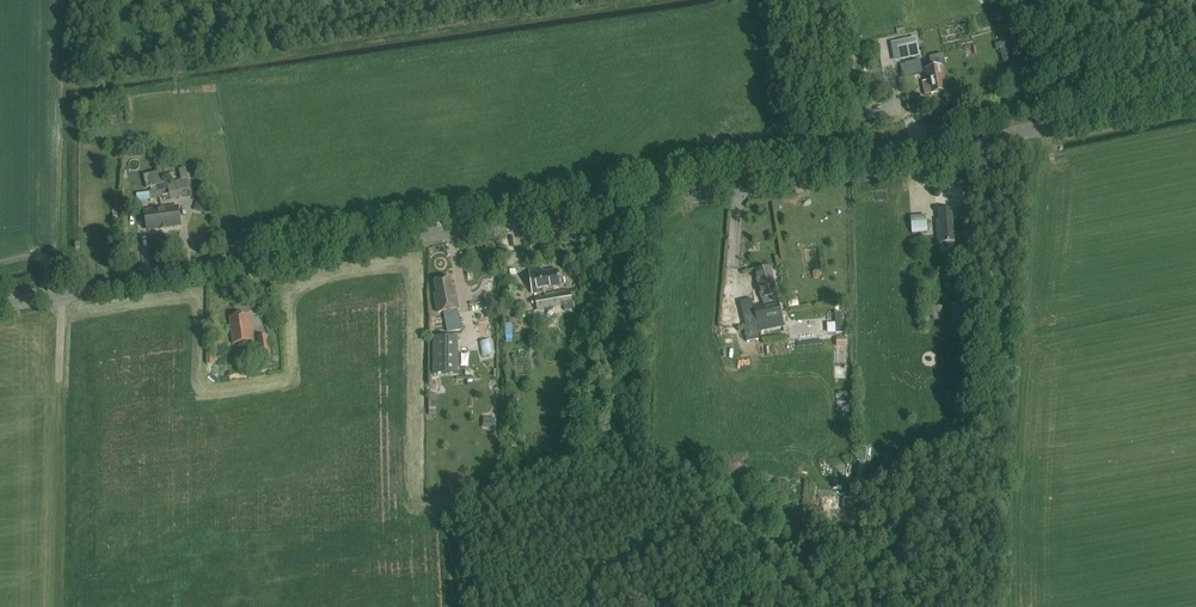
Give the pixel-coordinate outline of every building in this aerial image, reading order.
[(1008,27),(1005,12),(997,13),(999,28),(1008,27)] [(946,37),(959,34),(957,23),(943,26),(946,37)] [(896,38),(879,39),(879,50),(896,49),(896,38)] [(922,67),(917,42),(904,45),(908,63),(902,64),(904,77),(916,75),(915,68),(922,67)] [(1002,43),(1006,62),(1013,60),(1009,42),(1002,43)] [(947,91),(942,66),(925,69),(926,76),(927,81),(923,82),(924,88),(930,87),(931,94),(947,91)] [(868,114),(861,116),(863,124),(871,122),(868,114)] [(150,192),(166,191),(165,173),(149,173),(150,192)] [(166,185),(168,194),(186,189),(183,180),(166,185)] [(181,225),(178,207),(165,209),(165,207),(158,208),(158,210),(145,212),(147,230),(160,228),(160,229),(168,228),(168,227),(181,225)] [(954,241),(951,209),(938,210),(939,223),(937,223),(938,243),(954,241)] [(928,232),(927,215),(912,216),(913,233),(928,232)] [(777,295),(770,268),(754,271),(762,299),(777,295)] [(543,273),(543,270),(529,272),(533,294),(544,292),(543,289),(560,287),(558,270),(543,273)] [(452,290),(450,279),(435,282),(438,299),(435,299),(438,313),(459,309),(455,290),(452,290)] [(779,303),(777,295),(762,299),(764,307),(755,309),(753,301),(752,300),(740,303),(740,304),(746,328),(744,328),(748,343),(759,341),(757,333),(759,332),(786,326),(781,303),(779,303)] [(936,307),(937,320),(945,320),(944,307),(936,307)] [(965,320),(964,308),(956,309),(957,321),(965,320)] [(249,325),(247,315),(230,317),(233,332),(231,332),(233,344),(253,341),(251,327),(250,328),(249,325)] [(844,333),(844,315),(834,315),(834,333),(844,333)] [(270,358),(267,337),(257,338),(260,359),(270,358)] [(458,337),(434,337),(434,373),(458,374),(458,337)] [(839,347),(850,347),(849,338),(839,338),(839,347)]
